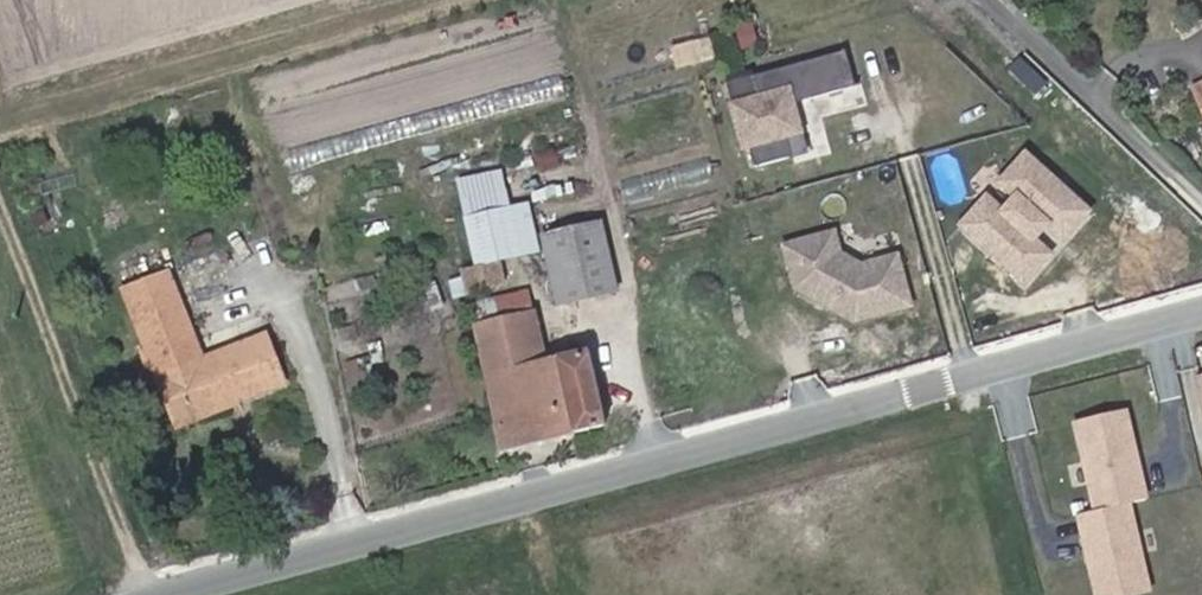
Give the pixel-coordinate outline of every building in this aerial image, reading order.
[(840,41),(748,66),(754,88),(727,95),(738,138),(743,136),(749,157),(787,147),(781,126),(795,122),(787,93),(849,76),(840,41)] [(1201,101),(1201,65),(1191,70),(1201,101)] [(781,126),(787,147),(800,143),(795,122),(781,126)] [(1008,213),(992,197),(966,225),(1028,283),(1054,255),(1038,240),(1051,225),(1068,241),(1094,213),(1032,155),(1006,183),(1022,198),(1008,213)] [(468,228),(524,212),(521,200),(506,204),(495,169),(456,180),(468,228)] [(533,246),(524,212),(468,228),(475,254),(488,251),(490,256),(533,246)] [(595,216),(540,231),(556,295),(612,283),(595,216)] [(812,227),(816,245),(836,240),(831,222),(812,227)] [(812,227),(781,236),(792,278),(851,312),(909,296),(895,245),(858,255),(836,240),(816,245),(812,227)] [(459,258),(462,272),(463,275),(465,283),(494,276),(490,256),(488,251),(475,254),(459,258)] [(131,277),(162,361),(173,356),(190,401),(239,383),(241,387),(285,370),(267,325),(206,347),(202,334),(174,260),(131,277)] [(463,275),(462,272),(449,275),(453,288),(465,285),(465,283),(463,275)] [(524,283),(468,296),(472,312),(528,300),(524,283)] [(542,354),(528,300),(472,312),(473,315),(501,430),(503,437),(603,412),(586,345),(542,354)] [(243,392),(241,387),(239,383),(190,401),(173,356),(162,361),(182,416),(243,392)] [(1073,423),(1093,506),(1074,510),(1095,594),(1132,594),(1153,590),(1132,503),(1149,499),(1128,410),(1073,423)]
